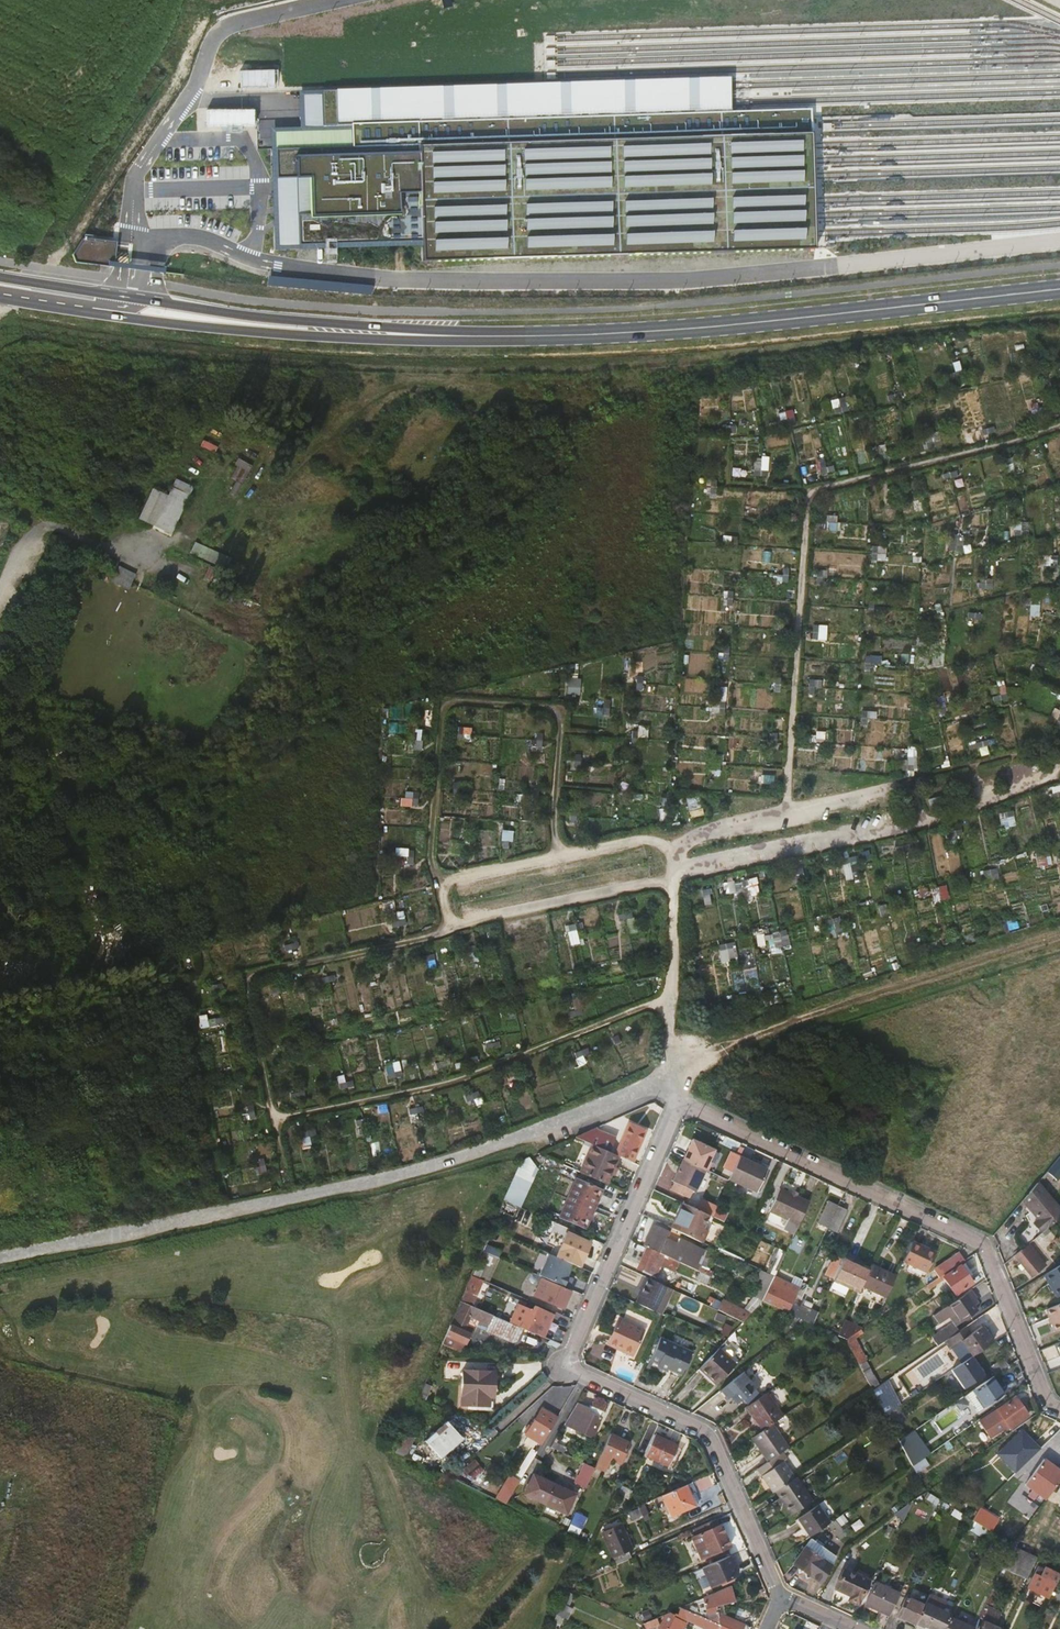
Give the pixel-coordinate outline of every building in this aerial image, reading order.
[(731,78),(329,91),(329,99),(330,115),(330,122),(353,121),(731,111),(731,103),(731,86),(731,78)] [(278,147),(278,177),(309,177),(309,212),(299,213),(300,242),(423,238),(423,259),(816,247),(815,234),(814,216),(814,201),(812,176),(812,161),(812,146),(811,107),(731,111),(353,121),(354,144),(278,147)] [(118,241),(83,237),(73,254),(75,262),(115,267),(118,241)] [(832,400),(835,412),(849,409),(846,396),(832,400)] [(818,429),(803,432),(807,450),(822,446),(818,429)] [(755,473),(766,475),(768,464),(762,463),(763,458),(757,457),(755,473)] [(170,533),(187,495),(169,486),(165,494),(151,487),(137,517),(170,533)] [(867,547),(868,523),(849,523),(838,522),(838,515),(825,514),(825,531),(840,531),(839,546),(867,547)] [(920,550),(920,531),(907,531),(907,545),(897,545),(897,550),(920,550)] [(195,541),(190,552),(227,568),(232,556),(195,541)] [(872,545),(872,560),(887,560),(887,546),(872,545)] [(863,573),(863,560),(840,560),(840,573),(863,573)] [(976,561),(976,571),(986,571),(987,561),(976,561)] [(129,588),(137,573),(121,566),(114,580),(129,588)] [(696,570),(696,583),(727,582),(727,570),(696,570)] [(827,639),(828,625),(813,624),(812,639),(827,639)] [(581,694),(581,678),(569,677),(568,693),(581,694)] [(1055,705),(1058,691),(1042,687),(1038,700),(1055,705)] [(597,698),(596,714),(610,715),(611,699),(597,698)] [(422,748),(423,729),(411,728),(411,718),(418,718),(418,705),(388,704),(386,754),(406,755),(406,748),(422,748)] [(709,745),(709,733),(679,732),(679,744),(709,745)] [(494,763),(463,761),(462,772),(493,774),(494,763)] [(418,805),(419,792),(404,791),(403,805),(418,805)] [(590,792),(589,814),(612,815),(613,793),(590,792)] [(691,816),(704,814),(700,795),(687,797),(691,816)] [(467,854),(469,825),(452,824),(451,854),(467,854)] [(842,859),(846,878),(861,875),(857,857),(842,859)] [(1059,892),(1058,889),(1059,888),(1059,879),(1056,863),(1046,866),(1003,876),(1010,904),(1059,892)] [(730,896),(760,892),(758,878),(728,881),(730,896)] [(938,887),(942,899),(950,897),(946,885),(938,887)] [(624,934),(638,929),(632,910),(618,914),(624,934)] [(569,923),(570,945),(584,944),(583,923),(569,923)] [(771,944),(771,953),(782,952),(782,945),(790,945),(788,930),(757,933),(758,945),(771,944)] [(815,968),(853,961),(848,934),(810,942),(815,968)] [(720,960),(737,958),(736,942),(719,944),(720,960)] [(573,964),(581,964),(582,951),(574,950),(573,964)] [(742,1016),(752,1012),(749,1004),(739,1008),(742,1016)] [(343,1042),(350,1073),(365,1069),(358,1038),(343,1042)] [(725,1087),(720,1098),(730,1102),(735,1092),(725,1087)] [(620,1156),(634,1162),(647,1130),(631,1124),(617,1154),(620,1156)] [(599,1128),(577,1138),(594,1145),(604,1149),(605,1146),(612,1149),(617,1138),(599,1131),(599,1128)] [(715,1150),(693,1140),(673,1182),(676,1184),(672,1191),(692,1200),(706,1171),(709,1172),(713,1164),(710,1162),(715,1150)] [(594,1145),(582,1174),(607,1185),(608,1183),(605,1182),(606,1177),(610,1179),(620,1156),(617,1154),(604,1149),(594,1145)] [(740,1158),(741,1156),(738,1155),(732,1152),(725,1167),(734,1171),(740,1158)] [(764,1170),(740,1158),(734,1171),(729,1180),(754,1191),(764,1170)] [(516,1175),(516,1176),(530,1182),(535,1170),(528,1159),(523,1160),(516,1175)] [(1049,1172),(1057,1179),(1059,1176),(1059,1159),(1049,1172)] [(516,1176),(504,1201),(519,1207),(530,1182),(516,1176)] [(579,1181),(571,1200),(591,1208),(600,1190),(579,1181)] [(1024,1201),(1039,1219),(1034,1223),(1043,1233),(1059,1219),(1059,1209),(1039,1184),(1024,1201)] [(798,1227),(810,1203),(781,1190),(769,1213),(798,1227)] [(591,1208),(571,1200),(563,1218),(583,1227),(591,1208)] [(829,1229),(839,1206),(831,1203),(820,1225),(829,1229)] [(692,1208),(684,1205),(672,1229),(680,1233),(692,1208)] [(847,1210),(839,1206),(829,1229),(836,1232),(847,1210)] [(708,1216),(692,1208),(680,1233),(702,1243),(707,1230),(703,1228),(708,1216)] [(588,1236),(556,1223),(553,1231),(565,1237),(556,1260),(579,1271),(582,1262),(579,1261),(588,1236)] [(654,1225),(644,1246),(647,1248),(665,1256),(697,1271),(698,1267),(706,1252),(679,1240),(678,1244),(676,1247),(671,1244),(672,1242),(668,1240),(671,1233),(654,1225)] [(1037,1237),(1016,1255),(1031,1274),(1040,1266),(1030,1254),(1042,1244),(1037,1237)] [(936,1253),(913,1241),(904,1262),(927,1273),(936,1253)] [(644,1246),(637,1243),(634,1250),(645,1255),(647,1248),(644,1246)] [(647,1248),(645,1255),(637,1271),(655,1279),(665,1256),(647,1248)] [(787,1252),(777,1248),(769,1265),(771,1266),(768,1273),(775,1276),(787,1252)] [(483,1251),(472,1276),(478,1279),(484,1264),(493,1268),(498,1258),(495,1257),(483,1251)] [(959,1265),(965,1261),(960,1254),(945,1264),(949,1271),(959,1265)] [(862,1286),(866,1277),(841,1265),(833,1282),(858,1293),(862,1286)] [(897,1276),(872,1265),(866,1277),(862,1286),(886,1298),(897,1276)] [(961,1268),(959,1265),(949,1271),(941,1277),(943,1280),(961,1268)] [(1044,1275),(1049,1284),(1051,1283),(1059,1296),(1059,1265),(1044,1275)] [(961,1268),(943,1280),(953,1296),(971,1284),(967,1278),(970,1276),(964,1266),(961,1268)] [(758,1279),(764,1282),(768,1273),(762,1270),(758,1279)] [(764,1282),(762,1285),(769,1288),(775,1276),(768,1273),(764,1282)] [(472,1276),(460,1302),(466,1304),(469,1298),(478,1279),(472,1276)] [(539,1297),(546,1281),(541,1279),(534,1295),(539,1297)] [(667,1289),(647,1279),(642,1289),(644,1289),(637,1304),(656,1313),(667,1289)] [(570,1292),(546,1281),(539,1297),(564,1308),(570,1292)] [(1051,1283),(1049,1284),(1057,1298),(1059,1296),(1051,1283)] [(755,1298),(763,1302),(767,1294),(769,1288),(762,1285),(755,1298)] [(482,1300),(486,1292),(475,1288),(472,1296),(482,1300)] [(672,1291),(667,1289),(656,1313),(661,1315),(672,1291)] [(799,1292),(792,1306),(809,1314),(812,1310),(802,1306),(803,1303),(800,1302),(803,1294),(799,1292)] [(978,1305),(969,1292),(965,1295),(974,1307),(978,1305)] [(763,1302),(788,1314),(792,1306),(767,1294),(763,1302)] [(957,1300),(968,1317),(977,1311),(974,1307),(965,1295),(957,1300)] [(469,1298),(466,1304),(475,1308),(478,1302),(469,1298)] [(723,1298),(718,1309),(745,1322),(750,1311),(723,1298)] [(955,1326),(968,1317),(957,1300),(943,1310),(955,1326)] [(460,1302),(441,1346),(453,1352),(459,1354),(468,1334),(464,1332),(469,1322),(488,1330),(494,1316),(475,1308),(466,1304),(460,1302)] [(1059,1305),(1046,1310),(1054,1332),(1059,1330),(1059,1307),(1059,1305)] [(519,1307),(512,1322),(545,1336),(554,1316),(532,1306),(530,1311),(519,1307)] [(788,1314),(813,1326),(818,1314),(812,1310),(809,1314),(792,1306),(788,1314)] [(513,1343),(521,1329),(497,1319),(491,1334),(513,1343)] [(619,1345),(634,1353),(644,1331),(619,1320),(608,1344),(617,1349),(619,1345)] [(971,1359),(992,1344),(981,1328),(972,1335),(969,1337),(964,1330),(950,1339),(955,1347),(966,1362),(971,1359)] [(969,1337),(972,1335),(967,1328),(964,1330),(969,1337)] [(935,1345),(937,1348),(950,1339),(944,1331),(932,1339),(936,1345),(935,1345)] [(866,1362),(853,1336),(845,1341),(859,1367),(866,1362)] [(682,1377),(688,1363),(671,1354),(674,1347),(691,1356),(693,1353),(661,1338),(649,1362),(656,1365),(658,1366),(657,1368),(667,1373),(669,1369),(673,1371),(673,1373),(682,1377)] [(950,1339),(937,1348),(942,1356),(955,1347),(950,1339)] [(633,1356),(634,1353),(619,1345),(617,1349),(633,1356)] [(671,1354),(688,1363),(691,1356),(674,1347),(671,1354)] [(718,1351),(699,1370),(717,1388),(736,1368),(718,1351)] [(983,1376),(971,1359),(966,1362),(944,1378),(956,1395),(983,1376)] [(997,1375),(1009,1366),(1004,1360),(992,1368),(997,1375)] [(653,1371),(656,1365),(649,1362),(646,1368),(653,1371)] [(494,1384),(495,1372),(463,1370),(461,1406),(489,1407),(489,1384),(494,1384)] [(744,1374),(720,1394),(726,1401),(729,1398),(737,1406),(739,1404),(754,1392),(760,1386),(753,1378),(750,1381),(744,1374)] [(993,1377),(989,1380),(993,1386),(996,1385),(998,1383),(993,1377)] [(989,1380),(974,1390),(986,1407),(1003,1395),(996,1385),(993,1386),(989,1380)] [(889,1381),(874,1389),(886,1412),(901,1404),(889,1381)] [(996,1385),(1003,1395),(1005,1394),(998,1383),(996,1385)] [(426,1401),(433,1387),(426,1384),(420,1398),(426,1401)] [(754,1392),(739,1404),(743,1409),(758,1397),(754,1392)] [(768,1393),(747,1407),(763,1432),(773,1426),(784,1418),(768,1393)] [(1011,1429),(1030,1416),(1018,1398),(983,1422),(988,1431),(1005,1420),(1011,1429)] [(588,1410),(576,1405),(564,1427),(590,1439),(600,1420),(586,1414),(588,1410)] [(957,1405),(945,1414),(946,1414),(940,1418),(946,1427),(964,1413),(957,1405)] [(542,1410),(539,1414),(546,1419),(550,1414),(542,1410)] [(534,1422),(548,1430),(553,1422),(546,1419),(539,1414),(534,1422)] [(546,1419),(553,1422),(556,1418),(550,1414),(546,1419)] [(439,1460),(461,1440),(446,1422),(425,1441),(430,1446),(428,1448),(439,1460)] [(540,1444),(548,1430),(534,1422),(526,1436),(540,1444)] [(763,1432),(753,1440),(768,1463),(778,1457),(789,1449),(773,1426),(763,1432)] [(915,1472),(933,1464),(918,1429),(899,1437),(915,1472)] [(630,1443),(611,1434),(597,1464),(606,1468),(610,1459),(620,1464),(630,1443)] [(670,1467),(679,1447),(656,1437),(647,1456),(670,1467)] [(395,1453),(403,1457),(408,1446),(400,1442),(395,1453)] [(1005,1452),(999,1443),(990,1449),(997,1458),(1005,1452)] [(768,1463),(758,1470),(774,1494),(776,1492),(794,1480),(778,1457),(768,1463)] [(1059,1479),(1059,1474),(1043,1461),(1024,1486),(1044,1501),(1059,1479)] [(575,1483),(587,1487),(595,1466),(583,1462),(575,1483)] [(508,1503),(519,1478),(508,1473),(497,1497),(508,1503)] [(524,1495),(546,1504),(554,1486),(533,1476),(524,1495)] [(776,1492),(791,1516),(811,1503),(796,1479),(794,1480),(776,1492)] [(554,1486),(546,1504),(567,1514),(575,1495),(554,1486)] [(689,1498),(684,1487),(662,1497),(672,1518),(693,1509),(688,1499),(689,1498)] [(1055,1488),(1045,1505),(1059,1512),(1059,1490),(1055,1488)] [(693,1496),(689,1498),(688,1499),(693,1509),(699,1506),(693,1496)] [(912,1503),(893,1517),(903,1521),(912,1503)] [(799,1521),(811,1538),(826,1528),(830,1524),(818,1507),(799,1521)] [(578,1524),(582,1516),(577,1514),(573,1521),(578,1524)] [(982,1520),(975,1514),(969,1520),(977,1525),(982,1520)] [(977,1525),(969,1520),(965,1518),(957,1535),(971,1544),(981,1527),(977,1525)] [(719,1528),(716,1521),(696,1530),(699,1537),(693,1540),(703,1561),(719,1554),(721,1558),(728,1555),(727,1551),(731,1549),(721,1527),(719,1528)] [(830,1524),(826,1528),(832,1535),(827,1539),(836,1550),(847,1540),(832,1523),(830,1524)] [(601,1533),(614,1566),(634,1557),(620,1525),(601,1533)] [(1037,1558),(1012,1546),(1002,1568),(1027,1579),(1037,1558)] [(821,1585),(833,1567),(804,1547),(792,1564),(821,1585)] [(738,1576),(730,1557),(703,1569),(712,1588),(738,1576)] [(857,1603),(868,1580),(843,1570),(834,1593),(857,1603)] [(1047,1600),(1056,1580),(1035,1570),(1026,1590),(1047,1600)] [(705,1594),(697,1576),(689,1579),(697,1598),(705,1594)] [(646,1584),(650,1592),(658,1589),(654,1580),(646,1584)] [(874,1584),(864,1605),(889,1616),(899,1595),(874,1584)] [(731,1587),(703,1599),(707,1615),(703,1613),(701,1617),(727,1628),(743,1628),(745,1626),(720,1615),(718,1619),(715,1611),(737,1601),(731,1587)] [(897,1616),(916,1625),(917,1623),(924,1606),(905,1598),(897,1616)] [(930,1628),(944,1628),(951,1614),(952,1611),(944,1608),(942,1612),(925,1604),(924,1606),(917,1623),(930,1628)] [(996,1623),(1002,1610),(988,1604),(982,1617),(996,1623)] [(701,1617),(682,1608),(679,1613),(677,1612),(676,1615),(672,1612),(663,1628),(678,1628),(682,1622),(683,1622),(685,1618),(708,1628),(727,1628),(701,1617)] [(957,1622),(959,1618),(951,1614),(944,1628),(972,1628),(957,1622)] [(661,1617),(653,1621),(656,1627),(663,1623),(661,1617)] [(978,1620),(974,1628),(998,1628),(978,1620)]
